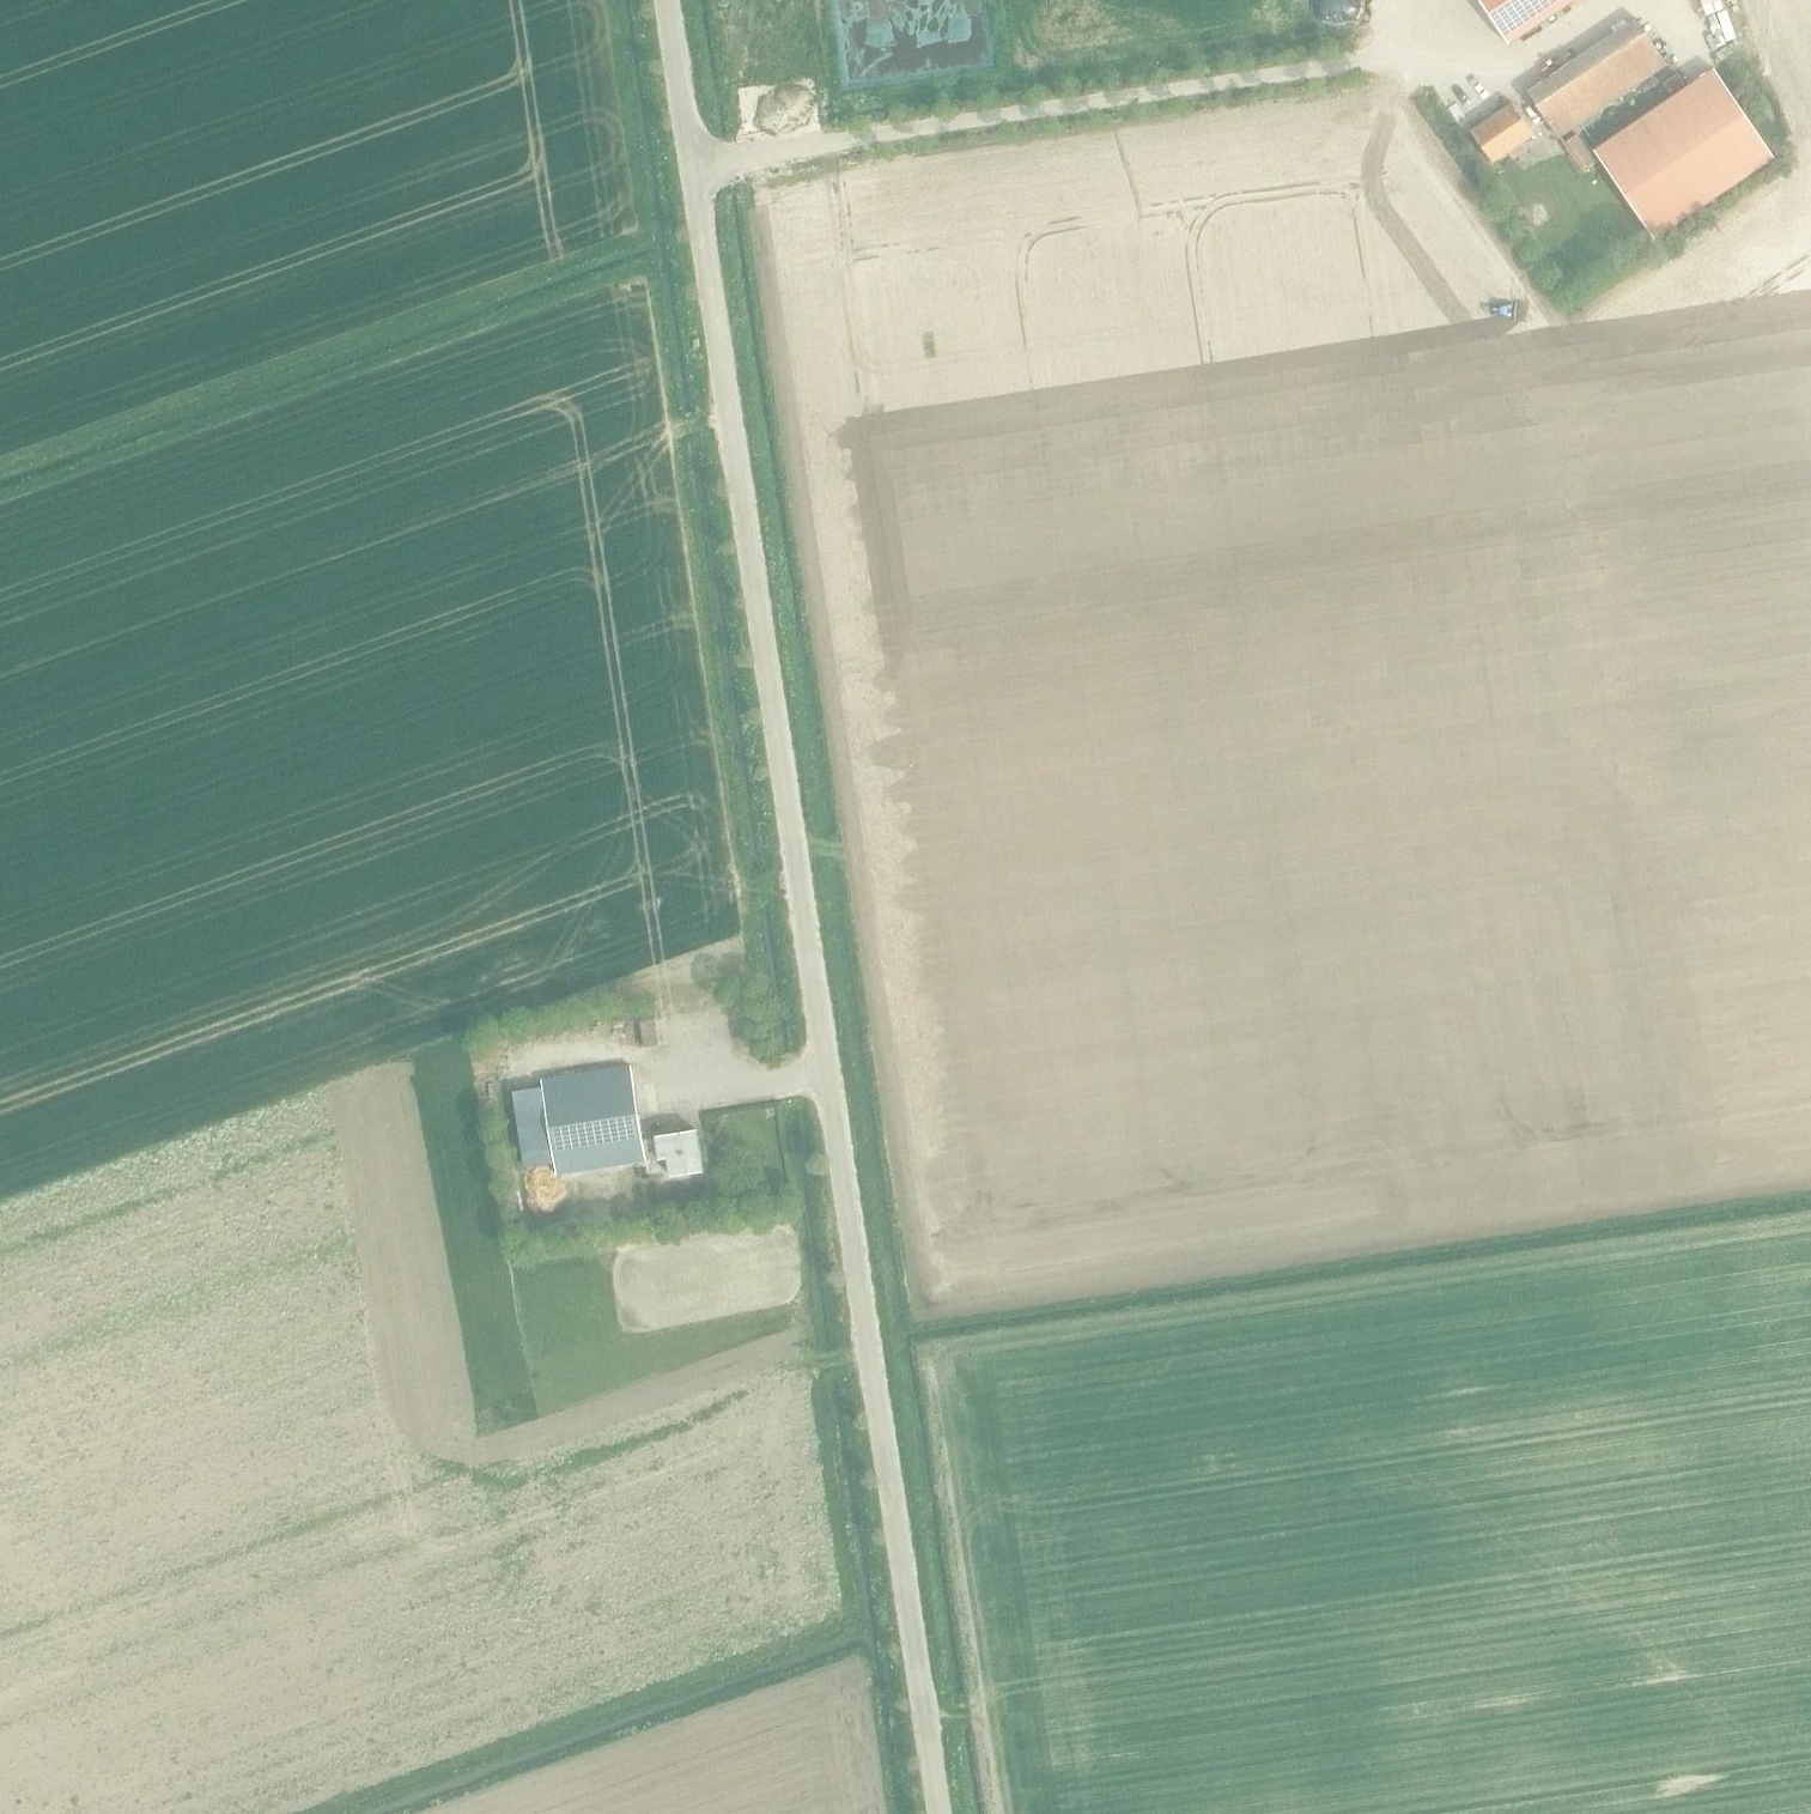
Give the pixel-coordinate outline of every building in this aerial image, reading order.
[(1494,22),(1509,44),(1575,0),(1479,0),(1494,22)] [(1528,92),(1559,137),(1667,64),(1636,19),(1528,92)] [(1714,68),(1593,150),(1654,240),(1774,158),(1714,68)] [(1513,159),(1521,154),(1517,147),(1534,134),(1513,103),(1471,131),(1493,163),(1508,152),(1513,159)] [(1563,143),(1582,172),(1596,162),(1577,134),(1563,143)] [(695,1133),(641,1142),(629,1068),(539,1082),(540,1088),(514,1092),(526,1168),(552,1164),(554,1176),(665,1158),(668,1177),(701,1172),(695,1133)]
